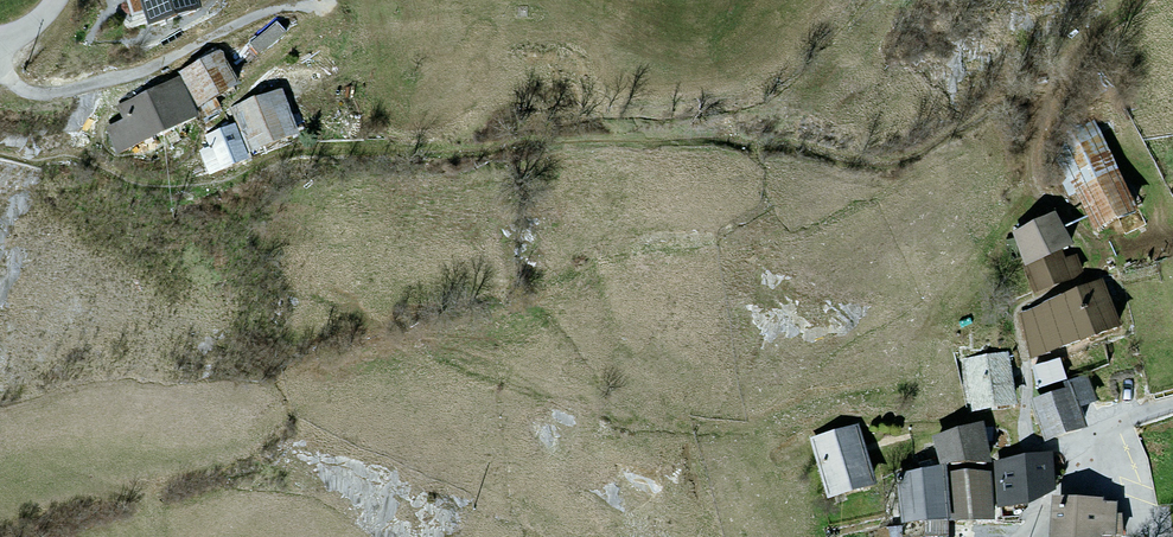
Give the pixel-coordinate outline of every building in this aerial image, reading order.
[(132,34),(194,18),(189,0),(123,0),(132,34)] [(217,59),(185,74),(201,107),(233,91),(217,59)] [(110,128),(119,151),(196,121),(182,83),(122,107),(128,121),(110,128)] [(277,97),(234,112),(239,126),(249,153),(292,138),(277,97)] [(1092,125),(1060,140),(1098,225),(1130,211),(1092,125)] [(213,166),(249,153),(239,126),(203,139),(213,166)] [(1067,278),(1051,224),(1019,234),(1035,287),(1067,278)] [(1096,290),(1025,314),(1040,357),(1111,333),(1096,290)] [(1014,405),(1006,357),(970,362),(977,411),(1014,405)] [(1056,365),(1035,370),(1039,385),(1060,379),(1056,365)] [(1089,384),(1035,404),(1049,441),(1085,428),(1079,411),(1097,404),(1089,384)] [(981,430),(938,442),(945,468),(989,466),(981,430)] [(872,484),(857,431),(818,443),(834,495),(872,484)] [(1053,459),(996,466),(1001,508),(1029,505),(1053,485),(1053,459)] [(948,526),(945,474),(903,482),(906,528),(948,526)] [(987,475),(945,474),(948,526),(990,523),(987,475)] [(1056,503),(1055,536),(1117,536),(1117,504),(1056,503)]
